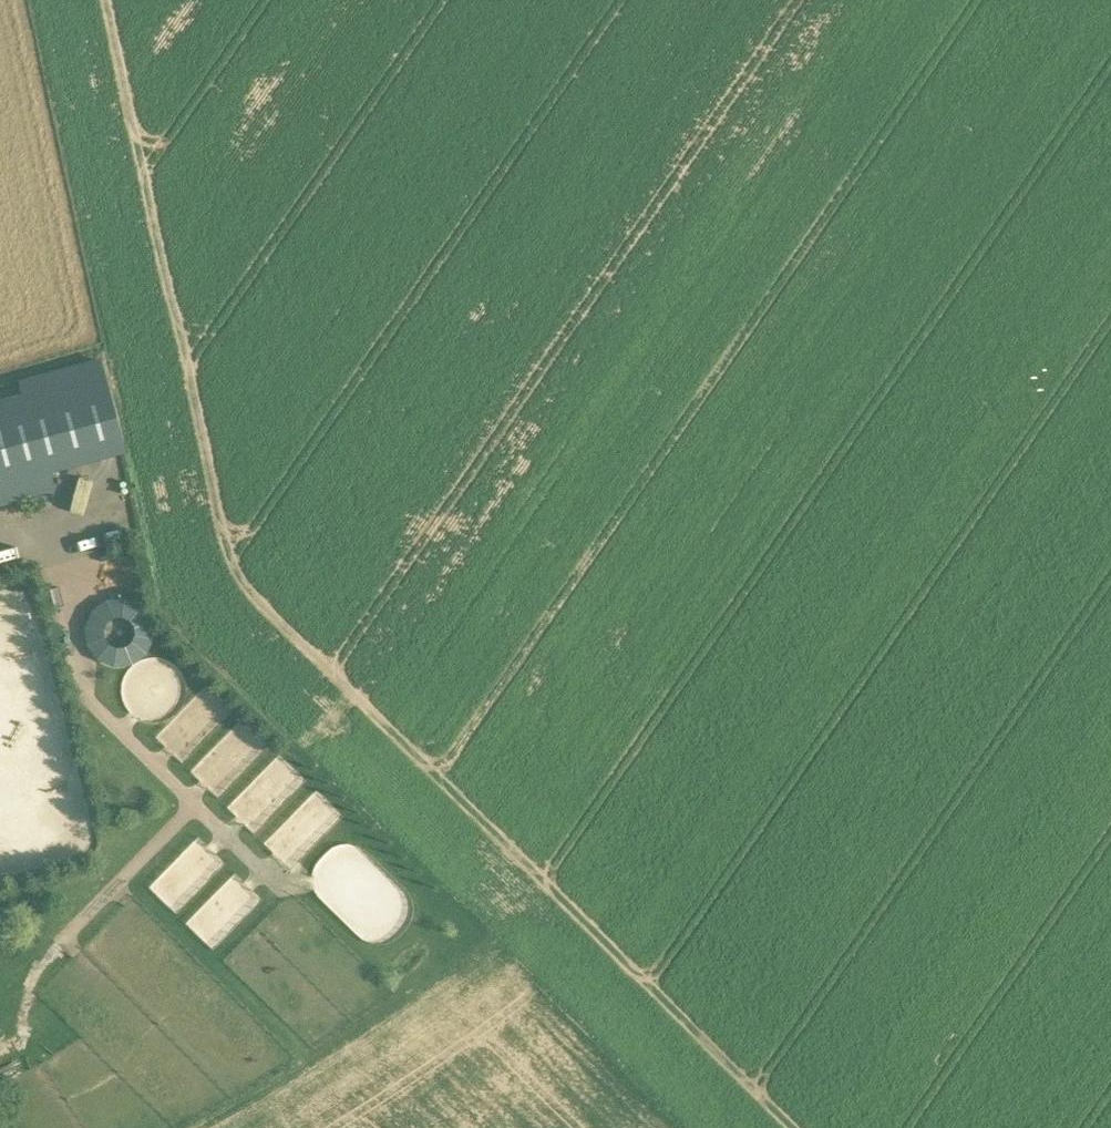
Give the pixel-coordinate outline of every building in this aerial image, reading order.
[(49,485),(44,469),(122,448),(98,360),(18,381),(22,394),(0,400),(0,499),(49,485)] [(144,595),(83,604),(93,666),(153,656),(144,595)]
